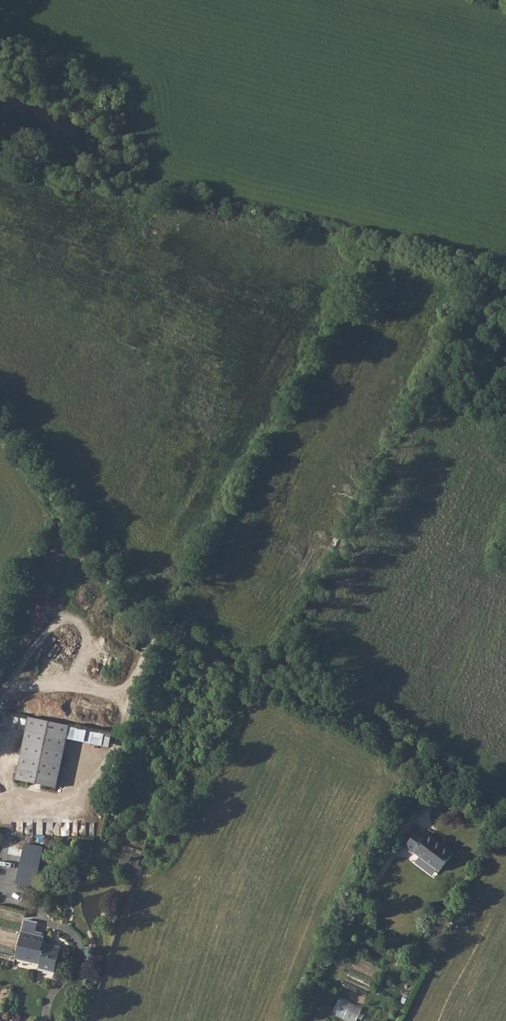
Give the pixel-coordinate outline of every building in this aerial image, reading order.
[(57,789),(71,725),(32,717),(18,781),(57,789)] [(405,853),(413,859),(414,857),(440,876),(453,857),(426,839),(425,841),(417,836),(405,853)] [(36,889),(45,848),(27,844),(17,885),(36,889)] [(46,937),(23,932),(17,959),(43,965),(42,967),(48,969),(48,971),(57,973),(63,948),(45,944),(46,937)] [(351,1020),(357,1020),(364,1006),(341,995),(333,1012),(351,1020)] [(310,1011),(303,1007),(297,1018),(303,1020),(306,1020),(310,1011)]
